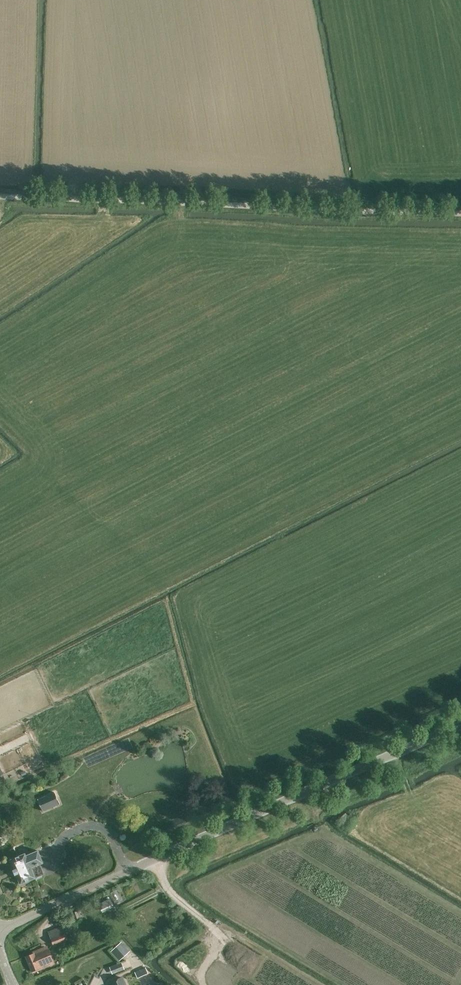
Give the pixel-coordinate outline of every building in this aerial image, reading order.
[(54,792),(38,799),(43,811),(60,804),(54,792)] [(346,813),(337,821),(343,828),(352,819),(346,813)] [(16,874),(21,885),(36,878),(31,868),(43,863),(38,851),(26,856),(25,854),(10,860),(14,870),(16,875),(16,874)] [(110,898),(98,904),(102,912),(114,906),(110,898)] [(54,946),(68,941),(68,940),(74,937),(68,923),(48,931),(54,946)] [(234,948),(240,939),(236,936),(230,945),(234,948)] [(121,942),(114,949),(123,958),(130,951),(121,942)] [(33,954),(26,956),(32,971),(39,968),(40,970),(55,964),(48,947),(46,948),(46,946),(32,952),(33,954)] [(220,956),(210,968),(216,973),(226,961),(220,956)] [(112,973),(124,969),(122,963),(110,966),(112,973)] [(145,968),(135,973),(137,978),(148,974),(145,968)] [(122,977),(110,982),(111,984),(126,984),(122,977)]
